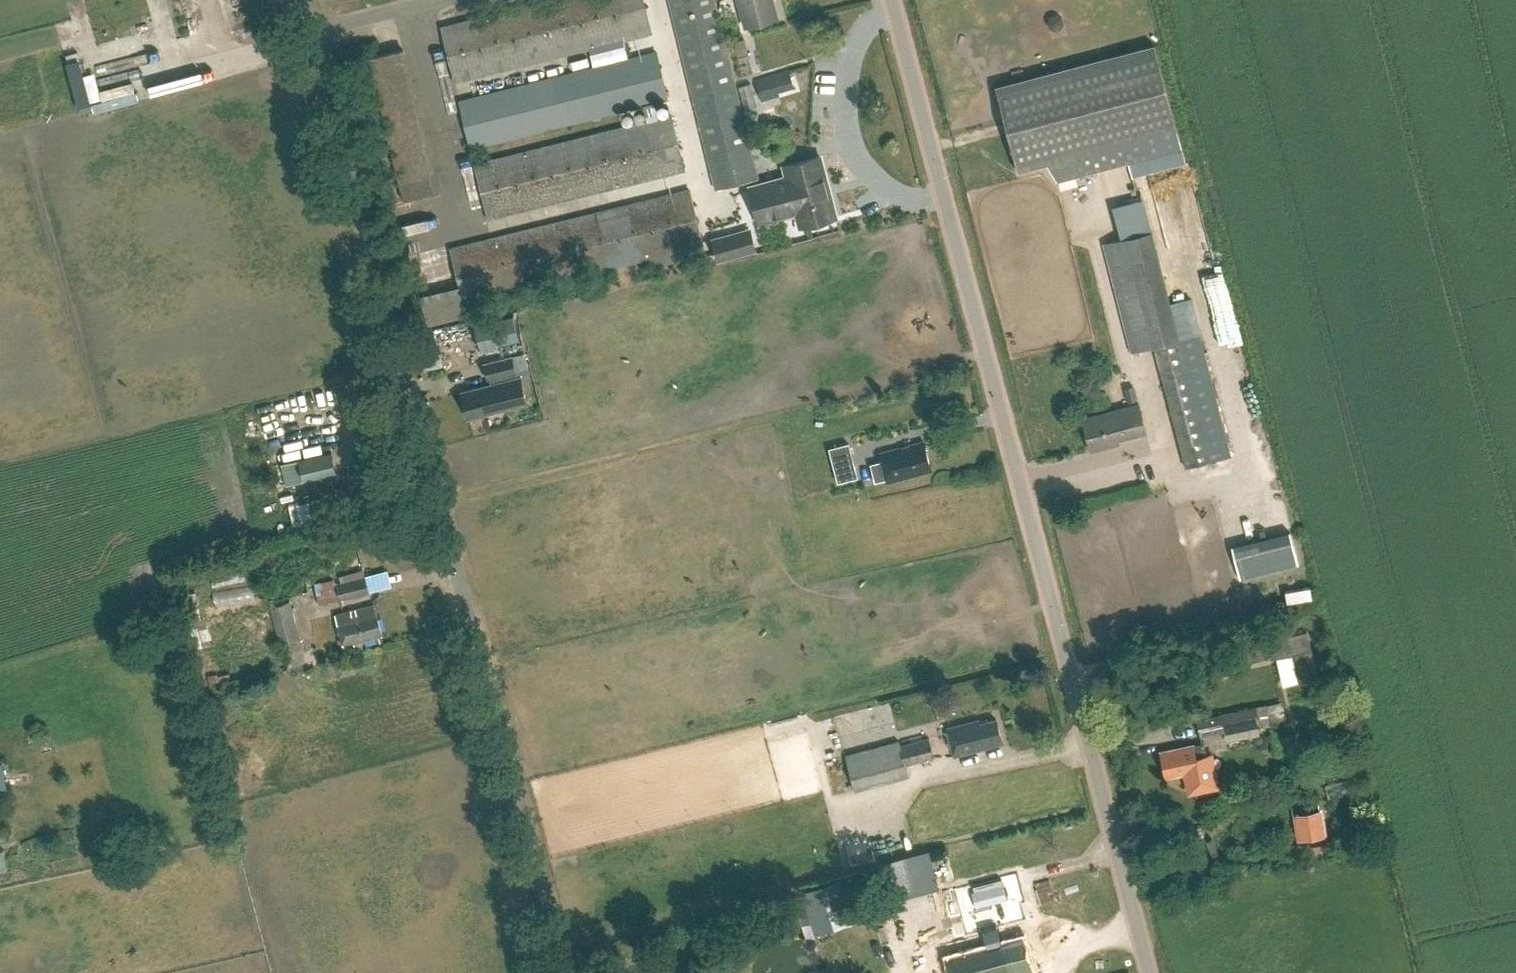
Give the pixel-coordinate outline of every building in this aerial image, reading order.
[(653,34),(645,0),(551,0),(445,25),(458,80),(653,34)] [(759,180),(717,0),(673,0),(717,190),(759,180)] [(749,28),(778,21),(773,0),(742,0),(749,28)] [(444,44),(435,46),(446,90),(456,88),(444,44)] [(1187,163),(1178,129),(1155,46),(996,88),(1019,172),(1047,165),(1059,182),(1129,163),(1133,177),(1187,163)] [(474,147),(669,101),(658,53),(463,99),(474,147)] [(160,90),(197,82),(195,72),(158,80),(160,90)] [(757,81),(763,100),(778,95),(773,76),(757,81)] [(125,99),(149,91),(146,82),(121,90),(125,99)] [(491,218),(687,172),(674,117),(478,164),(491,218)] [(472,154),(462,156),(468,184),(477,182),(472,154)] [(802,227),(836,217),(820,156),(785,165),(788,177),(750,188),(760,223),(798,212),(802,227)] [(706,253),(704,246),(691,192),(453,249),(466,303),(663,256),(665,263),(706,253)] [(753,228),(713,238),(719,260),(759,250),(753,228)] [(1152,231),(1105,244),(1113,275),(1133,352),(1155,346),(1180,339),(1172,307),(1160,262),(1152,231)] [(409,264),(443,262),(441,236),(407,238),(409,264)] [(1191,302),(1172,307),(1180,339),(1181,342),(1200,337),(1191,302)] [(515,316),(476,327),(482,350),(522,340),(515,316)] [(419,336),(426,373),(447,369),(440,332),(419,336)] [(470,419),(529,404),(522,378),(519,379),(517,373),(518,373),(514,357),(486,364),(491,386),(463,393),(470,419)] [(1186,467),(1231,456),(1218,406),(1216,407),(1209,380),(1211,380),(1205,358),(1161,369),(1186,467)] [(1119,439),(1147,432),(1140,404),(1083,419),(1092,451),(1120,444),(1119,439)] [(832,460),(852,455),(849,443),(829,448),(832,460)] [(876,483),(888,480),(888,482),(931,471),(925,449),(923,444),(920,445),(881,455),(883,463),(871,466),(876,483)] [(292,485),(336,475),(331,454),(288,464),(292,485)] [(346,520),(340,493),(328,496),(335,523),(346,520)] [(1240,578),(1298,563),(1290,531),(1232,546),(1240,578)] [(370,572),(371,590),(395,588),(393,570),(370,572)] [(252,572),(214,579),(215,586),(253,579),(252,572)] [(342,599),(371,592),(367,577),(338,584),(342,599)] [(342,599),(338,584),(337,578),(315,584),(320,605),(342,599)] [(280,642),(299,637),(289,598),(270,603),(280,642)] [(354,639),(381,632),(373,602),(334,613),(343,645),(354,642),(354,639)] [(214,641),(209,623),(186,629),(191,647),(214,641)] [(1293,654),(1300,683),(1317,679),(1307,632),(1267,641),(1271,659),(1293,654)] [(1271,723),(1287,719),(1283,701),(1256,705),(1197,719),(1201,736),(1225,731),(1226,736),(1272,726),(1271,723)] [(955,757),(1004,745),(997,720),(980,725),(979,720),(948,728),(955,757)] [(1295,747),(1292,734),(1277,737),(1280,751),(1295,747)] [(901,740),(848,755),(857,790),(911,776),(908,765),(936,757),(931,737),(902,745),(901,740)] [(1164,751),(1168,776),(1188,772),(1192,791),(1219,786),(1215,765),(1212,766),(1207,743),(1164,751)] [(982,842),(953,850),(955,855),(983,847),(982,842)] [(930,849),(881,861),(889,890),(938,877),(930,849)] [(951,960),(954,972),(1007,972),(1000,947),(999,947),(994,928),(1023,921),(1018,904),(1023,903),(1015,873),(952,889),(965,936),(987,930),(992,949),(951,960)] [(848,920),(837,884),(806,894),(817,930),(848,920)] [(953,926),(934,932),(938,943),(957,937),(953,926)] [(935,953),(961,949),(960,939),(934,943),(935,953)]
